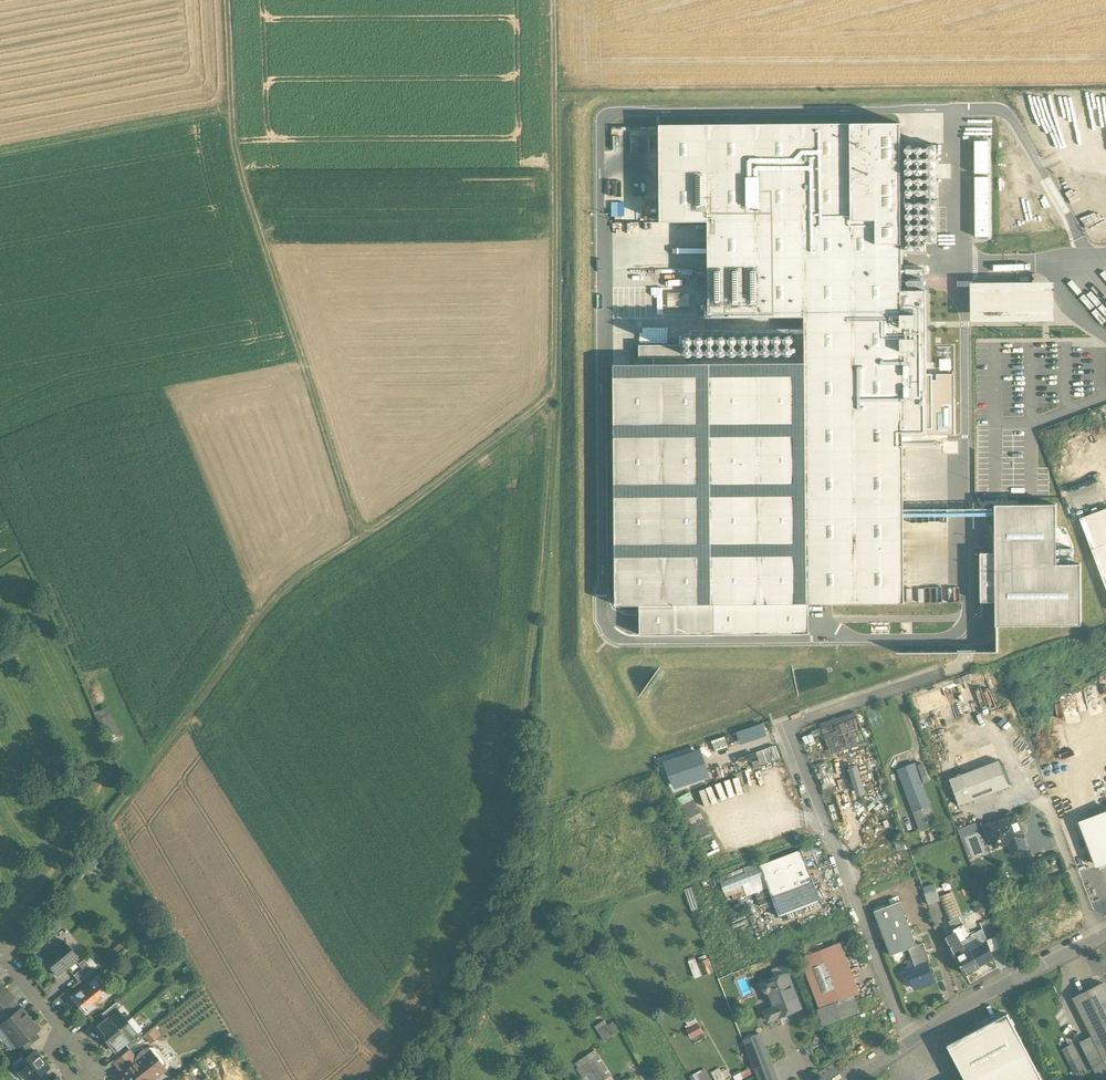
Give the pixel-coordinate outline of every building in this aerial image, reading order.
[(901,123),(661,127),(663,222),(708,220),(901,219),(901,123)] [(989,140),(970,140),(970,237),(990,237),(989,140)] [(901,219),(901,253),(927,253),(927,244),(939,244),(938,144),(904,144),(905,219),(901,219)] [(901,219),(708,220),(708,317),(806,316),(806,364),(808,606),(904,606),(902,436),(927,436),(927,428),(932,428),(932,375),(927,375),(926,292),(902,292),(901,253),(901,219)] [(635,280),(664,280),(665,270),(635,269),(635,280)] [(1053,282),(972,283),(972,316),(1054,315),(1053,282)] [(682,336),(683,360),(703,360),(703,352),(699,353),(699,349),(707,349),(707,338),(725,338),(725,334),(682,336)] [(808,634),(808,606),(806,364),(710,365),(710,634),(808,634)] [(710,634),(710,365),(615,365),(615,605),(640,605),(640,634),(710,634)] [(997,623),(1079,623),(1079,563),(1057,563),(1057,505),(996,506),(996,552),(980,552),(980,601),(997,601),(997,623)] [(1079,519),(1091,550),(1105,544),(1105,509),(1079,519)] [(1091,550),(1105,589),(1105,544),(1091,550)] [(931,587),(932,600),(961,599),(960,586),(931,587)] [(120,736),(108,708),(91,714),(104,742),(120,736)] [(821,725),(831,755),(866,744),(856,714),(821,725)] [(757,752),(761,765),(779,759),(775,746),(757,752)] [(707,777),(698,752),(665,764),(678,786),(707,777)] [(999,761),(949,780),(959,806),(1009,788),(999,761)] [(815,768),(824,790),(835,785),(826,763),(815,768)] [(845,768),(848,776),(843,777),(849,797),(863,793),(855,765),(845,768)] [(898,771),(919,831),(936,825),(915,765),(898,771)] [(725,858),(759,846),(742,800),(757,794),(751,777),(702,795),(725,858)] [(695,838),(708,832),(690,791),(677,797),(695,838)] [(1081,823),(1097,865),(1105,862),(1105,813),(1081,823)] [(1015,816),(1005,819),(1003,819),(1000,820),(999,822),(990,825),(992,830),(990,831),(989,834),(991,841),(995,843),(1005,839),(1007,843),(1007,844),(1023,838),(1025,837),(1024,836),(1023,836),(1018,825),(1020,825),(1019,823),(1018,824),(1015,816)] [(1023,838),(1007,844),(1012,857),(1028,851),(1023,838)] [(801,849),(760,865),(779,917),(797,910),(798,914),(805,912),(803,908),(821,901),(801,849)] [(707,852),(710,860),(716,859),(713,850),(707,852)] [(701,880),(704,888),(716,885),(713,876),(701,880)] [(925,893),(928,904),(940,901),(939,897),(936,889),(925,893)] [(961,917),(951,892),(939,897),(940,901),(944,911),(949,922),(952,929),(962,924),(959,918),(961,917)] [(932,915),(944,911),(940,901),(928,904),(932,915)] [(916,946),(900,902),(874,912),(891,956),(908,949),(916,946)] [(970,951),(969,950),(965,952),(960,942),(969,937),(968,937),(962,924),(952,929),(954,933),(946,938),(965,975),(979,967),(978,966),(970,951)] [(982,929),(968,937),(969,937),(960,942),(965,952),(969,950),(970,951),(978,947),(977,945),(986,940),(982,929)] [(998,936),(987,940),(991,952),(1002,947),(998,936)] [(63,941),(42,958),(57,976),(78,959),(63,941)] [(916,946),(908,949),(915,966),(907,969),(909,975),(908,976),(907,978),(908,982),(911,983),(912,983),(914,989),(934,982),(927,962),(930,961),(923,943),(916,946)] [(978,947),(970,951),(978,966),(993,958),(985,943),(978,947)] [(832,946),(800,958),(819,1008),(820,1008),(825,1022),(839,1016),(838,1015),(841,1013),(842,1015),(856,1009),(832,946)] [(701,956),(688,962),(694,978),(715,970),(710,959),(703,961),(701,956)] [(92,971),(83,960),(78,964),(82,969),(73,976),(78,982),(83,978),(92,971)] [(97,976),(92,971),(83,978),(88,984),(97,976)] [(787,975),(776,980),(775,978),(765,983),(765,984),(764,985),(763,988),(764,991),(767,993),(769,992),(775,1008),(764,1012),(768,1022),(801,1009),(787,975)] [(111,994),(97,976),(88,984),(90,987),(84,992),(81,989),(72,996),(74,999),(76,997),(85,1008),(83,1010),(86,1014),(95,1006),(92,1002),(98,997),(102,1001),(111,994)] [(1102,982),(1073,997),(1105,1064),(1105,990),(1102,982)] [(0,990),(0,1008),(12,998),(13,998),(4,987),(0,990)] [(0,1008),(0,1013),(2,1015),(14,1006),(17,1004),(12,998),(0,1008)] [(116,1002),(101,1015),(105,1020),(117,1010),(120,1008),(116,1002)] [(0,1017),(0,1019),(3,1023),(18,1011),(14,1006),(2,1015),(0,1017)] [(0,1025),(0,1026),(9,1036),(30,1019),(21,1008),(18,1011),(3,1023),(0,1025)] [(105,1020),(95,1027),(101,1034),(102,1033),(107,1038),(127,1022),(117,1010),(105,1020)] [(947,1046),(964,1079),(1041,1079),(1007,1015),(947,1046)] [(694,1017),(681,1024),(688,1038),(701,1031),(694,1017)] [(39,1030),(30,1019),(9,1036),(17,1047),(21,1044),(35,1032),(39,1030)] [(613,1022),(607,1026),(604,1020),(594,1027),(605,1042),(619,1032),(613,1022)] [(127,1022),(107,1038),(111,1043),(110,1045),(115,1051),(124,1044),(136,1034),(127,1022)] [(136,1034),(124,1044),(129,1049),(144,1036),(140,1031),(136,1034)] [(35,1032),(21,1044),(25,1049),(30,1046),(40,1037),(35,1032)] [(233,1038),(229,1032),(225,1036),(223,1050),(231,1051),(233,1038)] [(759,1034),(742,1040),(758,1079),(777,1079),(759,1034)] [(1071,1044),(1062,1048),(1073,1072),(1082,1068),(1071,1044)] [(25,1049),(19,1054),(24,1060),(34,1051),(30,1046),(25,1049)] [(141,1052),(139,1054),(137,1057),(135,1060),(134,1063),(123,1072),(119,1075),(118,1077),(118,1078),(118,1079),(152,1079),(163,1071),(165,1070),(166,1067),(166,1065),(166,1062),(162,1056),(158,1052),(154,1049),(150,1049),(147,1049),(145,1049),(143,1051),(141,1052)] [(34,1051),(24,1060),(16,1066),(27,1079),(34,1079),(37,1078),(48,1068),(34,1051)] [(128,1051),(115,1062),(123,1072),(134,1063),(135,1060),(128,1051)] [(594,1051),(579,1061),(584,1068),(579,1072),(583,1079),(587,1076),(589,1079),(604,1079),(611,1076),(594,1051)] [(690,1077),(692,1079),(711,1079),(704,1069),(690,1077)] [(711,1073),(716,1079),(725,1079),(720,1073),(721,1072),(718,1069),(711,1073)] [(727,1069),(721,1072),(720,1073),(725,1079),(727,1079),(731,1077),(727,1069)]
